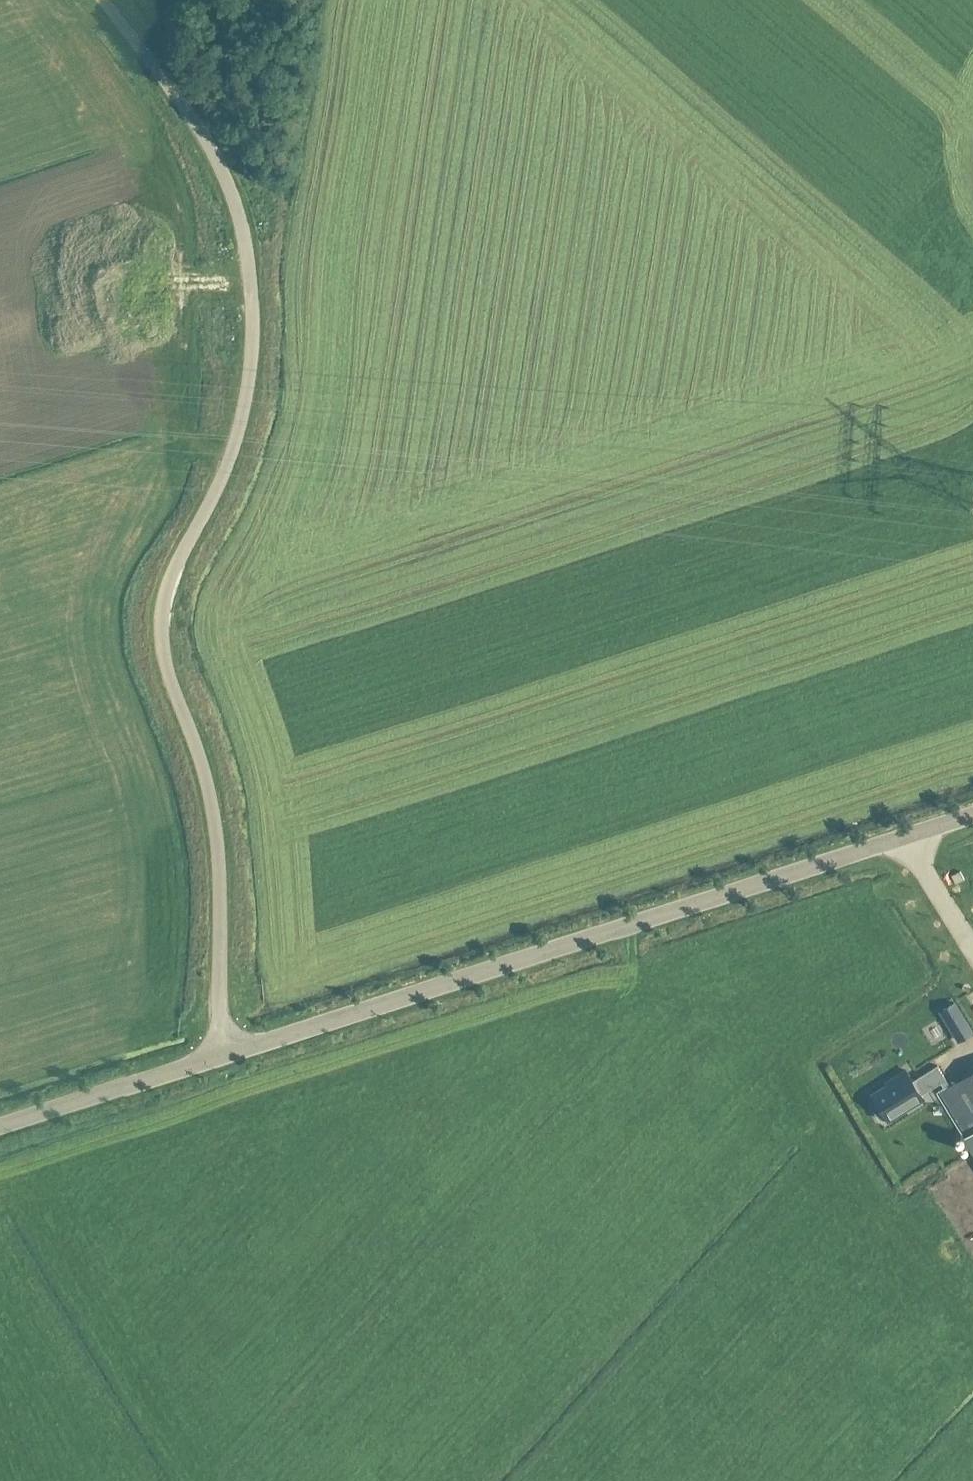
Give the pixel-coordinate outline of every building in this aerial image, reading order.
[(964,877),(959,869),(950,874),(955,882),(964,877)] [(949,1084),(937,1064),(912,1079),(906,1068),(892,1077),(893,1079),(872,1092),(888,1118),(923,1096),(920,1092),(940,1080),(944,1088),(941,1089),(972,1141),(972,1070),(949,1084)]
